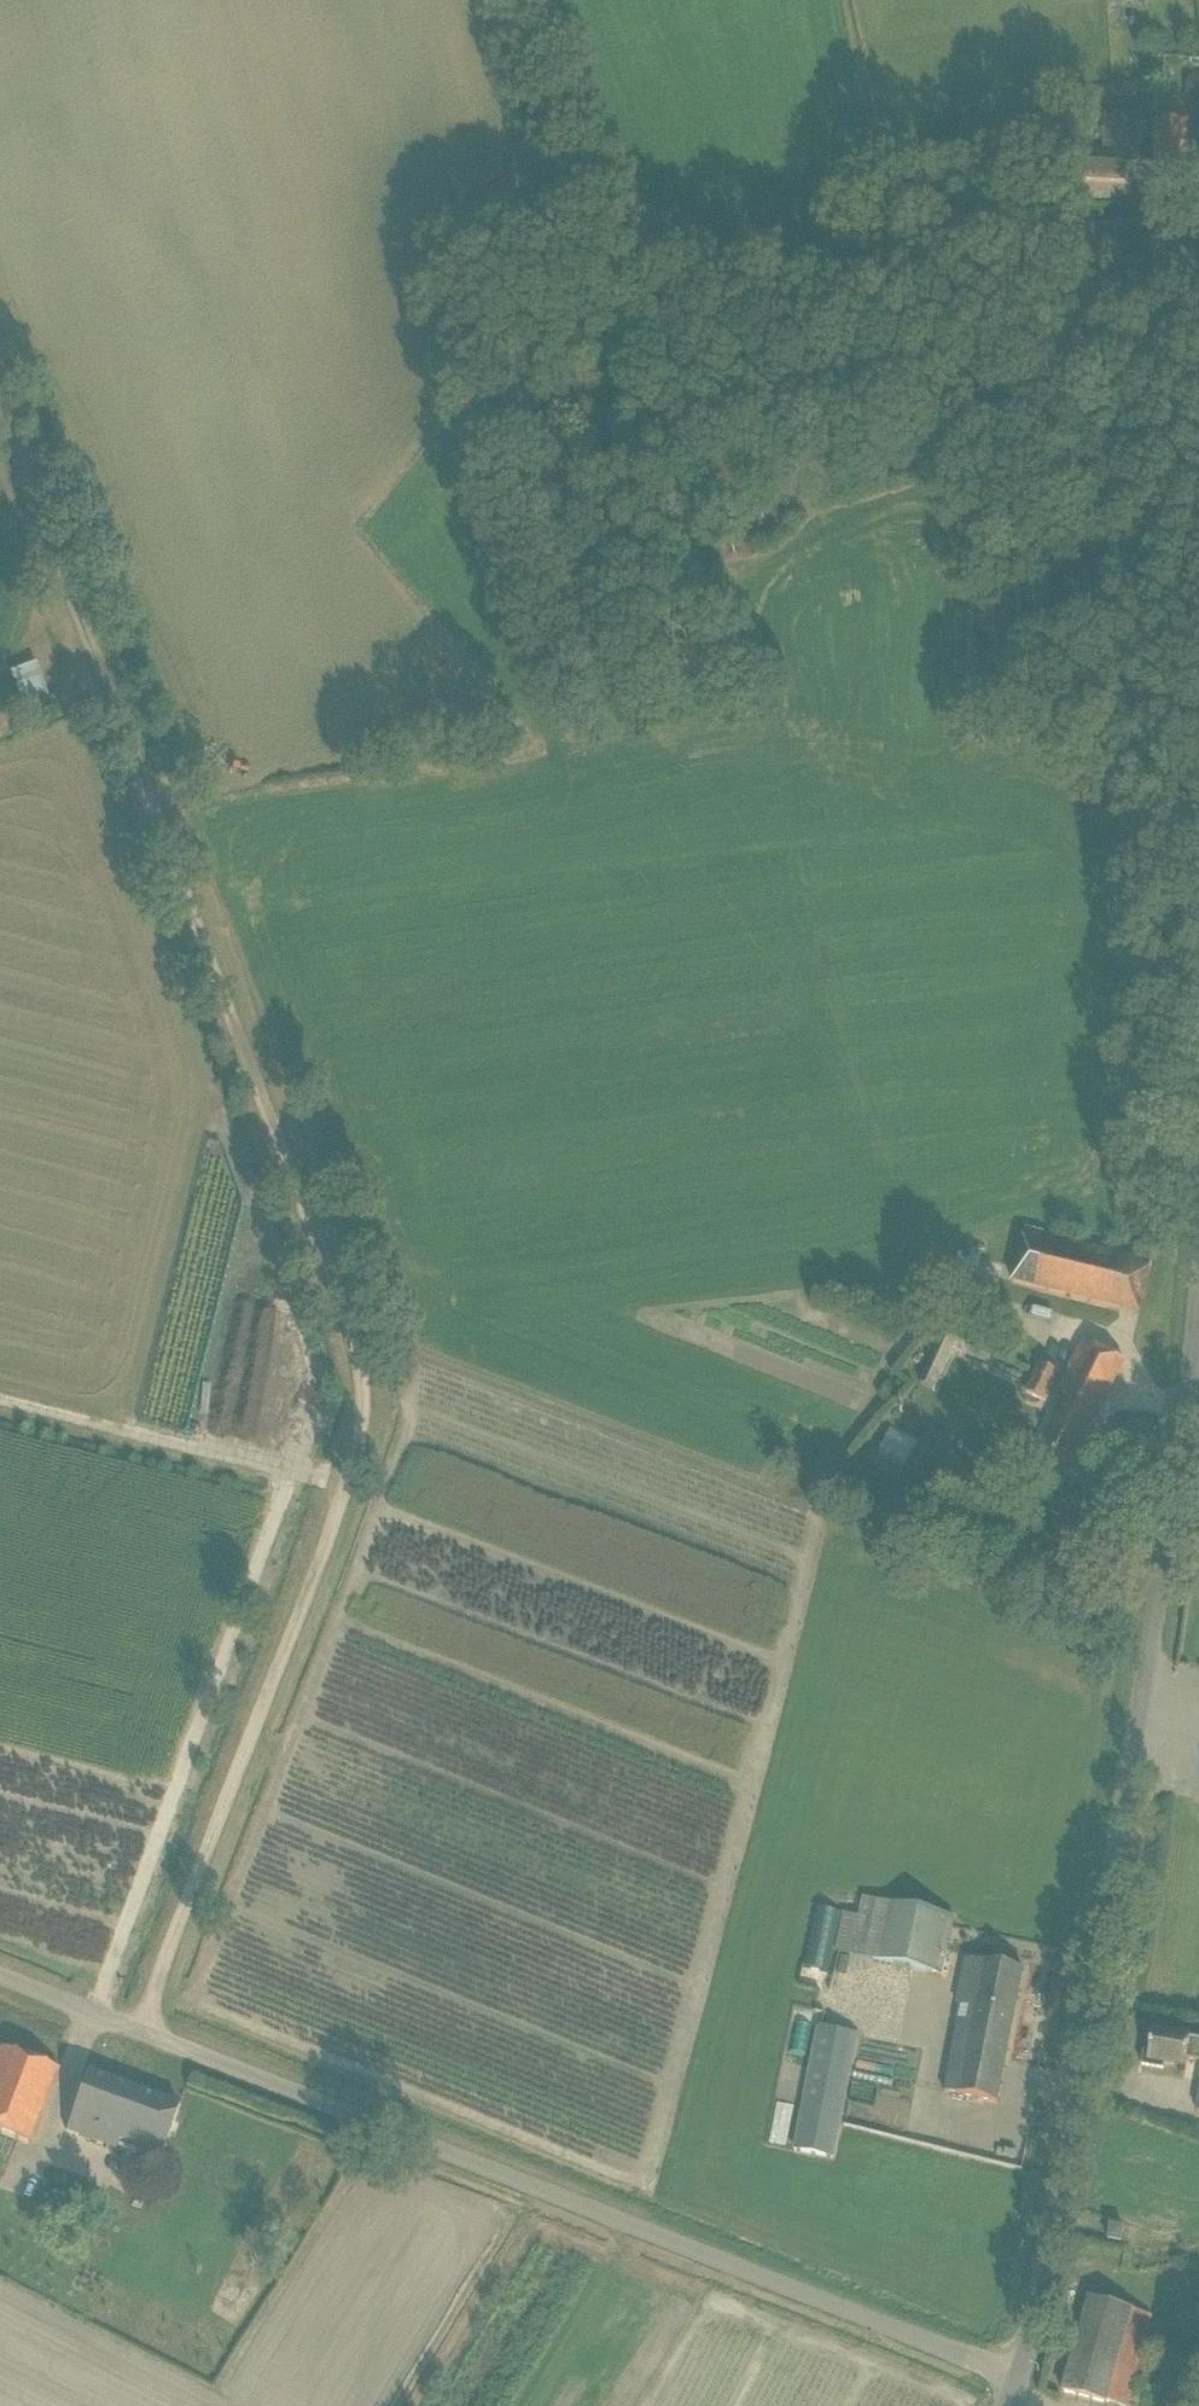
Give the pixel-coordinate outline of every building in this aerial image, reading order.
[(1189,75),(1187,97),(1198,98),(1198,76),(1189,75)] [(1126,153),(1139,154),(1139,164),(1161,165),(1185,166),(1187,126),(1156,124),(1156,127),(1141,126),(1142,116),(1104,114),(1102,152),(1048,151),(1047,180),(1125,181),(1126,153)] [(51,711),(35,664),(9,673),(24,720),(51,711)] [(1152,1263),(1128,1257),(1026,1233),(1014,1283),(1121,1310),(1124,1295),(1143,1299),(1152,1263)] [(986,1367),(991,1356),(997,1339),(975,1330),(971,1340),(944,1329),(920,1385),(935,1392),(953,1352),(986,1367)] [(1039,1451),(1048,1455),(1070,1467),(1125,1363),(1104,1352),(1084,1341),(1057,1392),(1068,1397),(1039,1451)] [(1059,1375),(1039,1365),(1025,1393),(1046,1402),(1059,1375)] [(845,1912),(837,1952),(919,1970),(943,1975),(954,1918),(930,1913),(863,1898),(859,1916),(845,1912)] [(957,2004),(961,2005),(948,2072),(944,2092),(997,2103),(1024,1969),(966,1958),(957,2004)] [(833,2158),(838,2135),(858,2035),(820,2027),(800,2127),(795,2151),(833,2158)] [(1164,2065),(1185,2069),(1186,2060),(1198,2062),(1198,2041),(1188,2040),(1188,2038),(1177,2036),(1153,2032),(1151,2045),(1146,2044),(1142,2066),(1163,2069),(1164,2065)] [(32,2142),(50,2093),(59,2070),(0,2048),(0,2130),(32,2142)] [(158,2165),(172,2127),(180,2105),(88,2070),(80,2093),(66,2130),(158,2165)] [(215,2238),(237,2243),(240,2229),(219,2224),(215,2238)] [(1124,2228),(1110,2226),(1108,2239),(1121,2241),(1124,2228)] [(216,2239),(210,2254),(228,2260),(233,2245),(216,2239)] [(1112,2305),(1089,2299),(1062,2392),(1086,2398),(1114,2405),(1126,2405),(1151,2316),(1112,2305)]
